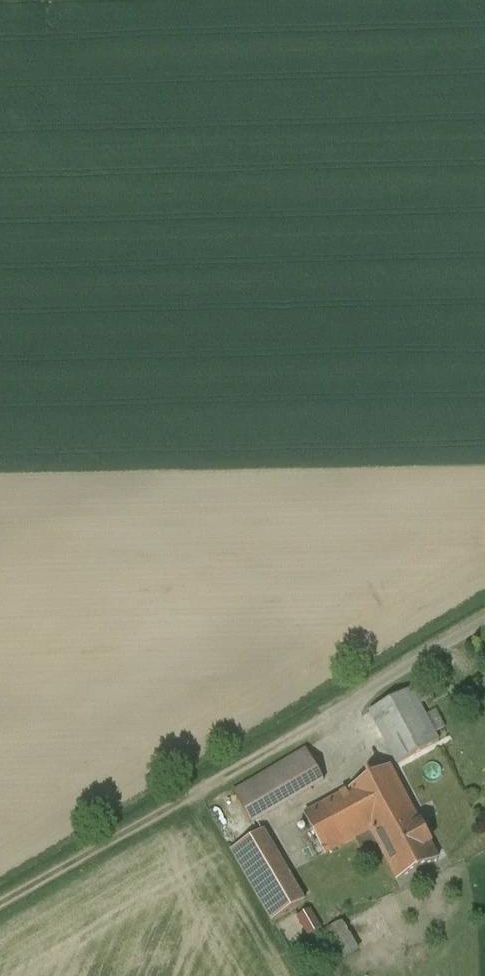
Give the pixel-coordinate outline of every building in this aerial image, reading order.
[(413,688),(370,711),(399,764),(441,742),(413,688)] [(325,786),(306,754),(234,795),(253,828),(325,786)] [(440,860),(391,768),(306,814),(331,860),(375,836),(400,882),(440,860)] [(311,898),(269,829),(235,849),(278,918),(311,898)] [(309,910),(300,915),(310,935),(319,930),(309,910)] [(349,923),(335,931),(349,955),(363,947),(349,923)]
